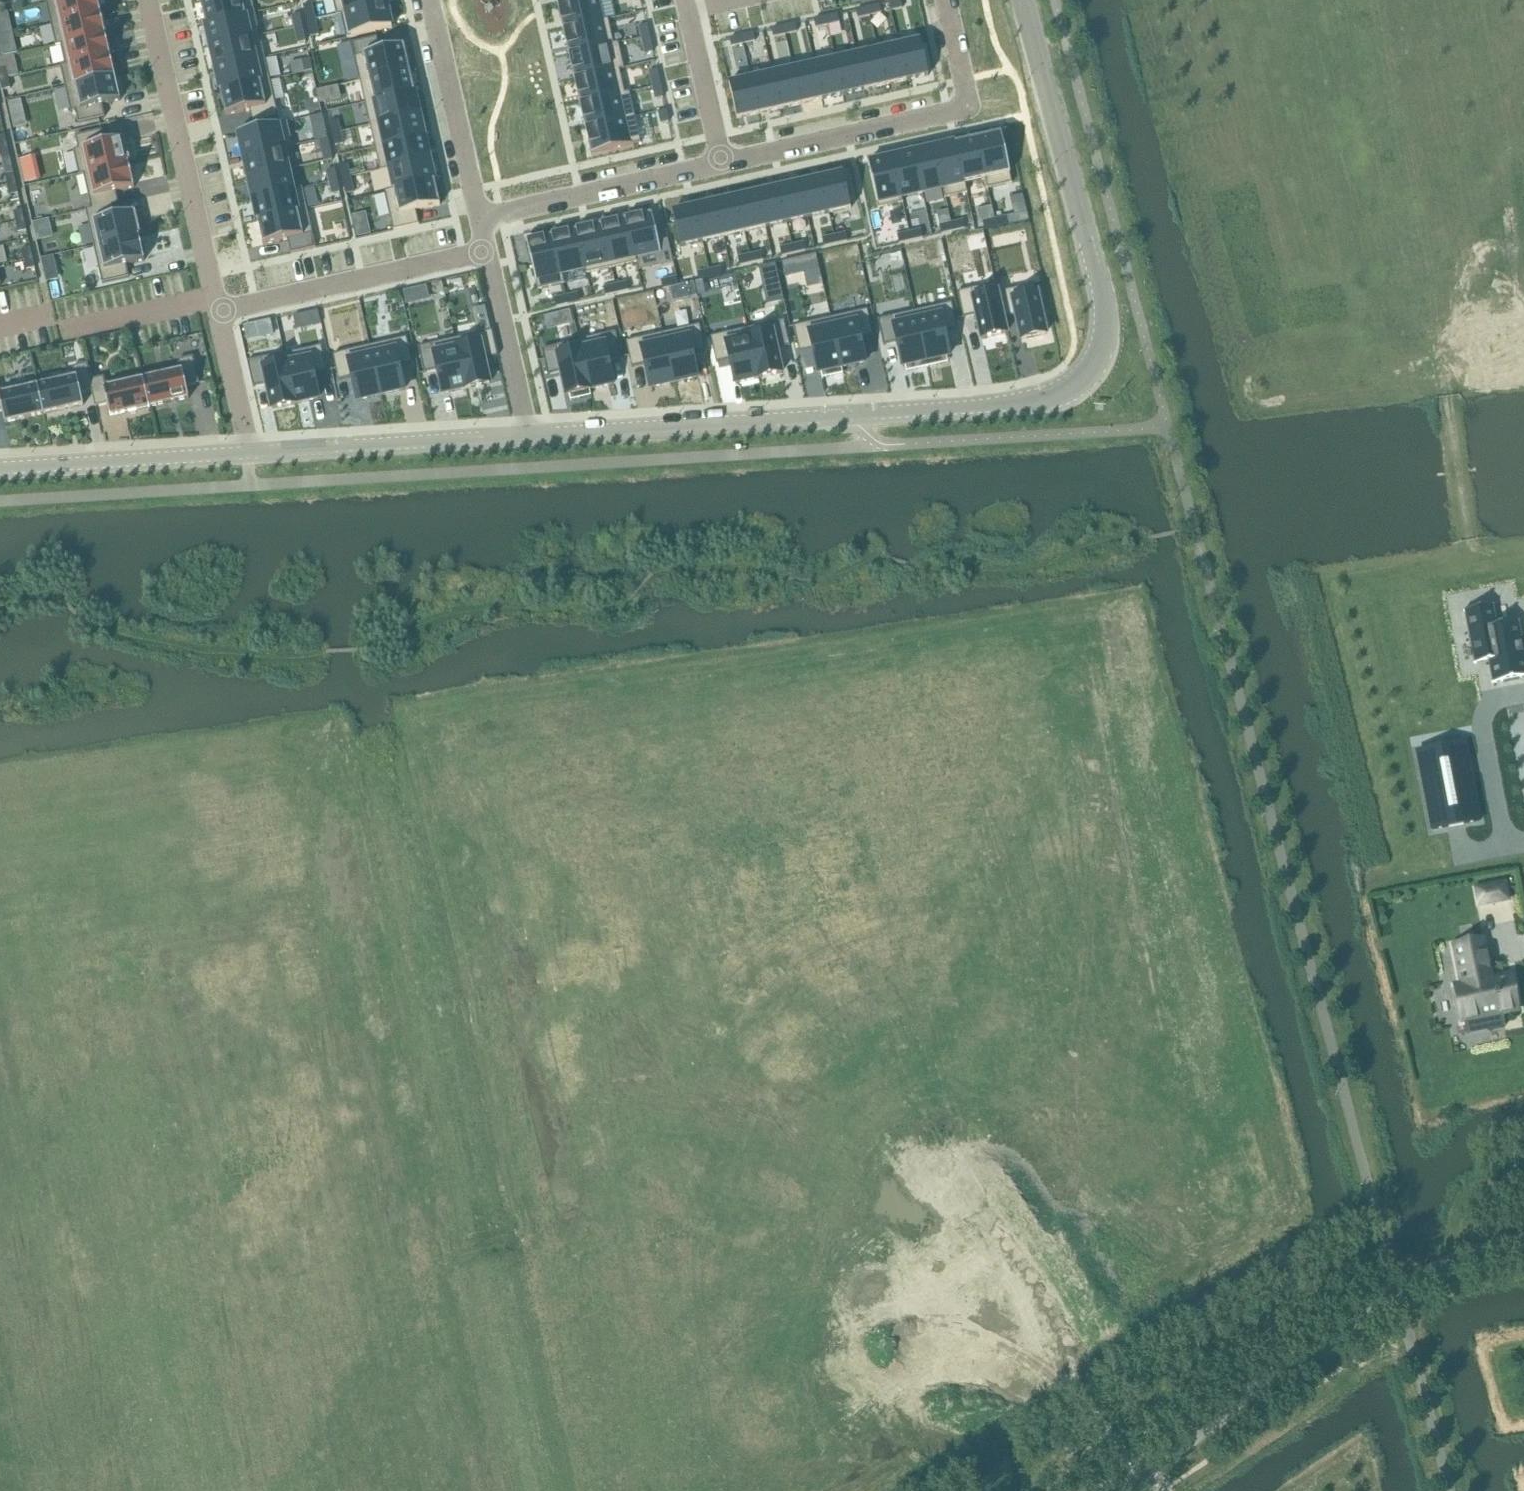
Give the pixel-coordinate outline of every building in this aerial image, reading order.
[(46,4),(51,25),(100,13),(97,0),(62,0),(46,4)] [(200,3),(205,26),(255,14),(252,0),(213,0),(200,3)] [(337,16),(341,15),(386,5),(385,0),(334,0),(337,16)] [(558,7),(563,31),(600,22),(595,0),(590,0),(558,7)] [(900,2),(889,4),(891,13),(902,10),(900,2)] [(311,4),(303,6),(307,22),(315,20),(311,4)] [(391,28),(386,5),(341,15),(346,38),(391,28)] [(879,6),(867,9),(869,17),(881,15),(879,6)] [(867,9),(856,12),(858,20),(869,17),(867,9)] [(100,13),(51,25),(56,46),(105,34),(100,13)] [(255,14),(205,26),(210,48),(260,37),(255,14)] [(299,16),(291,17),(294,29),(302,27),(299,16)] [(837,16),(825,18),(827,27),(839,24),(837,16)] [(825,18),(814,21),(816,29),(827,27),(825,18)] [(315,20),(307,22),(310,38),(318,36),(315,20)] [(600,22),(563,31),(568,55),(609,46),(611,46),(605,21),(604,22),(600,22)] [(795,25),(783,28),(785,36),(797,33),(795,25)] [(646,26),(638,28),(641,41),(649,40),(646,26)] [(302,27),(294,29),(297,44),(305,43),(302,27)] [(783,28),(772,30),(774,39),(785,36),(783,28)] [(105,34),(56,46),(56,47),(60,46),(65,65),(60,66),(60,67),(110,55),(105,34)] [(753,35),(741,37),(743,46),(754,43),(753,35)] [(260,37),(210,48),(215,70),(265,59),(260,37)] [(741,37),(730,40),(731,48),(743,46),(741,37)] [(376,39),(352,44),(360,82),(407,71),(402,47),(379,53),(376,39)] [(649,40),(641,41),(644,55),(652,53),(649,40)] [(920,42),(898,47),(906,81),(928,76),(920,42)] [(609,46),(568,55),(574,80),(615,71),(616,71),(621,70),(616,45),(611,46),(609,46)] [(898,47),(877,52),(885,86),(906,81),(898,47)] [(877,52),(856,57),(864,90),(885,86),(877,52)] [(110,55),(60,67),(65,88),(115,77),(110,55)] [(856,57),(835,62),(842,95),(864,90),(856,57)] [(265,59),(215,70),(220,92),(270,81),(265,59)] [(309,60),(302,62),(305,73),(312,71),(309,60)] [(835,62),(814,66),(821,100),(842,95),(835,62)] [(814,66),(793,71),(801,104),(821,100),(814,66)] [(0,70),(0,80),(8,79),(8,78),(6,68),(0,70)] [(407,71),(360,82),(365,104),(412,94),(407,71)] [(615,71),(574,80),(579,105),(620,95),(622,95),(616,71),(615,71)] [(656,71),(648,72),(651,86),(659,84),(656,71)] [(793,71),(771,76),(779,109),(801,104),(793,71)] [(771,76),(750,81),(758,114),(779,109),(771,76)] [(115,77),(65,88),(71,112),(75,111),(78,124),(104,118),(102,105),(120,101),(115,77)] [(0,80),(0,83),(2,91),(10,89),(8,79),(0,80)] [(270,81),(220,92),(226,116),(250,111),(253,125),(278,119),(275,105),(270,81)] [(750,81),(729,85),(736,119),(758,114),(750,81)] [(659,84),(651,86),(655,100),(662,98),(659,84)] [(324,90),(316,91),(319,103),(327,102),(324,90)] [(412,94),(365,104),(370,126),(417,116),(412,94)] [(620,95),(579,105),(585,130),(626,121),(633,119),(627,94),(622,95),(620,95)] [(20,101),(7,104),(9,112),(22,109),(20,101)] [(665,111),(658,113),(660,125),(668,123),(665,111)] [(322,116),(309,118),(314,142),(319,141),(321,141),(327,139),(322,116)] [(417,116),(370,126),(375,149),(422,138),(417,116)] [(626,121),(585,130),(590,154),(631,145),(638,143),(633,119),(626,121)] [(338,121),(329,123),(332,135),(340,133),(338,121)] [(278,125),(238,134),(243,158),(293,147),(288,123),(283,124),(278,125)] [(78,149),(73,150),(79,175),(128,164),(123,139),(104,143),(101,131),(75,137),(78,149)] [(340,133),(332,135),(334,147),(343,145),(340,133)] [(999,136),(977,141),(985,179),(987,187),(1009,182),(1007,174),(999,136)] [(422,138),(375,149),(380,171),(427,161),(422,138)] [(321,141),(319,141),(322,153),(330,151),(327,139),(321,141)] [(977,141),(955,146),(964,184),(985,179),(977,141)] [(0,147),(0,155),(1,158),(9,156),(7,146),(0,147)] [(955,146),(935,150),(943,189),(945,197),(966,192),(964,184),(955,146)] [(293,147),(243,158),(248,179),(293,169),(289,149),(294,148),(293,147)] [(935,150),(913,155),(922,193),(943,189),(935,150)] [(913,155),(892,160),(901,198),(922,193),(913,155)] [(892,160),(867,165),(876,204),(877,208),(902,203),(901,198),(892,160)] [(427,161),(380,171),(380,172),(390,169),(395,190),(384,193),(432,182),(427,161)] [(128,164),(79,175),(79,176),(84,175),(91,209),(85,210),(86,211),(118,204),(115,192),(134,188),(128,164)] [(347,166),(339,168),(342,179),(350,177),(347,166)] [(293,169),(248,179),(252,201),(302,189),(293,191),(288,171),(293,170),(293,169)] [(334,170),(326,172),(329,183),(336,182),(334,170)] [(13,173),(4,175),(7,185),(15,183),(13,173)] [(841,175),(821,179),(828,212),(849,207),(841,175)] [(350,177),(342,179),(345,196),(354,194),(350,177)] [(821,179),(800,184),(807,217),(828,212),(821,179)] [(336,182),(329,183),(332,195),(339,194),(336,182)] [(432,182),(384,193),(393,232),(419,226),(415,212),(438,207),(432,182)] [(15,183),(7,185),(9,195),(18,194),(15,183)] [(800,184),(778,189),(785,222),(807,217),(800,184)] [(302,189),(252,201),(257,222),(307,210),(302,189)] [(778,189),(757,194),(765,227),(785,222),(778,189)] [(757,194),(736,199),(743,231),(765,227),(757,194)] [(736,199),(715,203),(722,236),(743,231),(736,199)] [(715,203),(694,208),(701,241),(722,236),(715,203)] [(118,204),(86,211),(94,247),(139,237),(133,212),(115,216),(112,206),(118,205),(118,204)] [(694,208),(672,213),(680,246),(701,241),(694,208)] [(22,210),(13,212),(15,223),(24,221),(22,210)] [(307,210),(257,222),(262,246),(287,241),(290,253),(314,248),(307,210)] [(1026,213),(1006,218),(1007,222),(1007,226),(1028,222),(1026,213)] [(365,214),(351,217),(356,239),(370,236),(365,214)] [(650,214),(626,219),(634,257),(659,251),(657,242),(650,214)] [(1006,218),(994,220),(996,229),(1007,226),(1007,222),(1006,218)] [(626,219),(601,225),(610,262),(611,268),(636,263),(634,257),(626,219)] [(994,220),(982,223),(984,231),(996,229),(994,220)] [(24,221),(15,223),(18,233),(26,231),(24,221)] [(963,221),(951,223),(953,232),(965,229),(963,221)] [(951,223),(939,226),(941,234),(953,232),(951,223)] [(601,225),(576,231),(585,268),(586,274),(611,268),(610,262),(601,225)] [(920,230),(909,232),(911,241),(922,238),(920,230)] [(576,231),(552,236),(560,274),(585,268),(576,231)] [(909,232),(897,235),(899,244),(911,241),(909,232)] [(845,234),(834,236),(836,245),(847,242),(845,234)] [(552,236),(527,242),(536,279),(538,290),(563,284),(560,274),(552,236)] [(834,236),(822,239),(824,248),(836,245),(834,236)] [(139,237),(94,247),(102,283),(128,277),(125,267),(144,262),(139,237)] [(667,240),(657,242),(659,251),(662,267),(673,264),(667,240)] [(802,243),(791,246),(793,254),(804,252),(802,243)] [(938,245),(926,248),(930,262),(941,260),(938,245)] [(791,246),(779,248),(781,257),(793,254),(791,246)] [(30,248),(21,250),(24,260),(32,258),(30,248)] [(761,252),(750,255),(752,263),(763,261),(761,252)] [(750,255),(738,257),(740,266),(752,263),(750,255)] [(815,255),(782,263),(786,279),(803,275),(807,290),(822,286),(815,255)] [(53,256),(40,259),(42,268),(55,265),(53,256)] [(32,258),(24,260),(26,270),(35,268),(32,258)] [(775,265),(758,268),(766,306),(783,302),(775,265)] [(720,268),(708,270),(710,279),(721,276),(720,268)] [(708,270),(696,273),(698,281),(710,279),(708,270)] [(676,278),(660,281),(662,290),(678,286),(676,278)] [(627,282),(615,285),(617,293),(629,291),(627,282)] [(615,285),(604,287),(606,296),(617,293),(615,285)] [(993,286),(955,295),(961,321),(974,318),(979,342),(1005,337),(1001,321),(995,296),(993,286)] [(426,287),(402,292),(405,306),(429,301),(426,287)] [(1033,288),(995,296),(1001,321),(1014,319),(1020,343),(1044,337),(1033,288)] [(577,294),(566,296),(568,305),(579,302),(577,294)] [(566,296),(554,299),(556,307),(568,305),(566,296)] [(949,306),(913,314),(924,365),(948,359),(941,335),(955,332),(949,306)] [(317,312),(310,313),(313,326),(320,324),(317,312)] [(569,312),(544,317),(547,331),(572,325),(569,312)] [(866,312),(829,320),(841,370),(864,365),(858,340),(872,337),(866,312)] [(913,314),(875,322),(881,349),(895,346),(901,370),(924,365),(913,314)] [(829,320),(792,328),(798,354),(811,351),(817,376),(841,370),(829,320)] [(270,321),(243,327),(244,332),(266,327),(269,337),(273,336),(270,321)] [(782,323),(745,331),(757,382),(780,376),(774,352),(788,349),(782,323)] [(698,327),(661,335),(672,386),(696,380),(690,356),(703,353),(698,327)] [(745,331),(708,339),(714,365),(728,363),(733,387),(757,382),(745,331)] [(490,333),(453,341),(465,392),(488,386),(482,362),(496,359),(490,333)] [(614,334),(578,342),(589,392),(613,387),(606,362),(620,359),(614,334)] [(661,335),(624,344),(629,370),(643,367),(649,391),(672,386),(661,335)] [(404,339),(368,347),(379,397),(403,392),(397,367),(410,364),(404,339)] [(453,341),(416,349),(422,376),(436,373),(441,397),(465,392),(453,341)] [(578,342),(540,350),(546,376),(560,374),(566,398),(589,392),(578,342)] [(368,347),(330,355),(336,381),(350,379),(356,403),(379,397),(368,347)] [(319,348),(282,356),(294,407),(317,401),(311,377),(325,374),(319,348)] [(282,356),(245,364),(251,391),(264,388),(270,412),(294,407),(282,356)] [(179,367),(142,376),(143,380),(149,407),(188,398),(186,387),(198,384),(192,358),(178,361),(179,367)] [(75,378),(37,386),(44,414),(83,405),(80,393),(91,391),(95,407),(96,407),(86,364),(72,368),(75,378)] [(91,381),(90,381),(96,407),(107,404),(110,416),(149,407),(143,380),(142,376),(105,384),(103,378),(91,381)] [(2,411),(4,423),(44,414),(37,386),(36,382),(0,391),(0,412),(2,411)] [(1463,612),(1474,665),(1487,662),(1491,685),(1523,678),(1523,639),(1522,640),(1518,622),(1497,626),(1493,606),(1463,612)] [(1465,742),(1414,752),(1430,833),(1481,823),(1465,742)] [(1486,884),(1473,887),(1473,889),(1477,908),(1494,905),(1490,886),(1487,886),(1486,884)] [(1484,941),(1452,948),(1459,985),(1454,986),(1461,1024),(1485,1019),(1487,1031),(1505,1028),(1502,1015),(1517,1012),(1510,975),(1491,978),(1484,941)]
